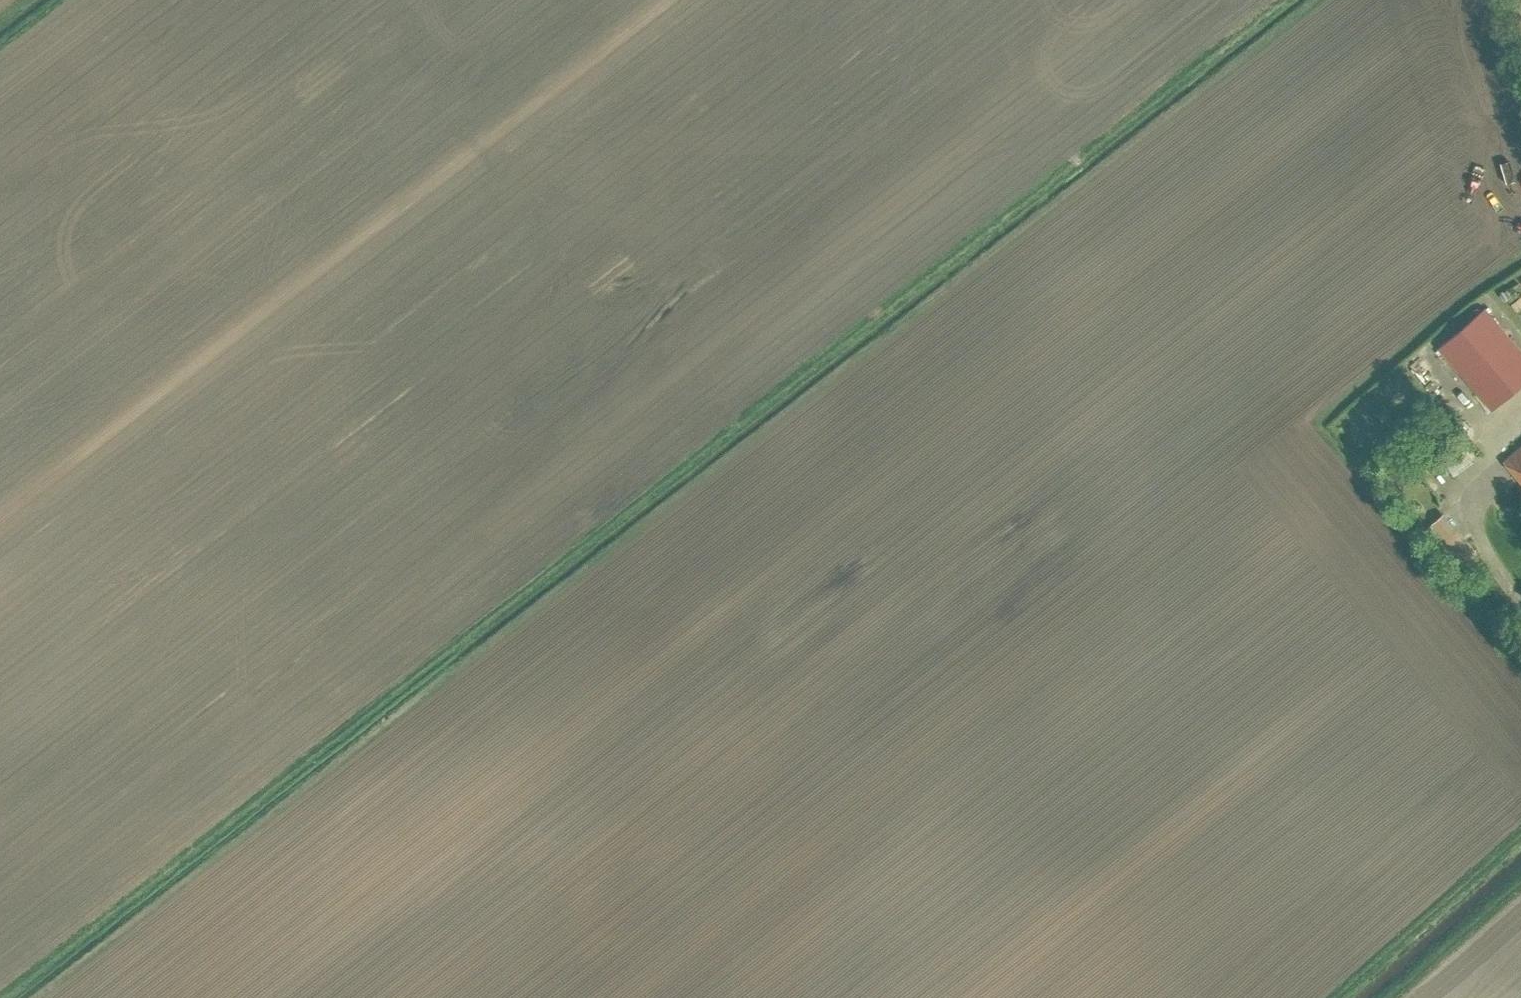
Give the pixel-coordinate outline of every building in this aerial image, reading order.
[(1439,348),(1491,410),(1520,384),(1520,353),(1485,309),(1439,348)] [(1520,482),(1520,446),(1503,461),(1520,482)] [(1476,548),(1444,513),(1434,522),(1465,557),(1476,548)]
